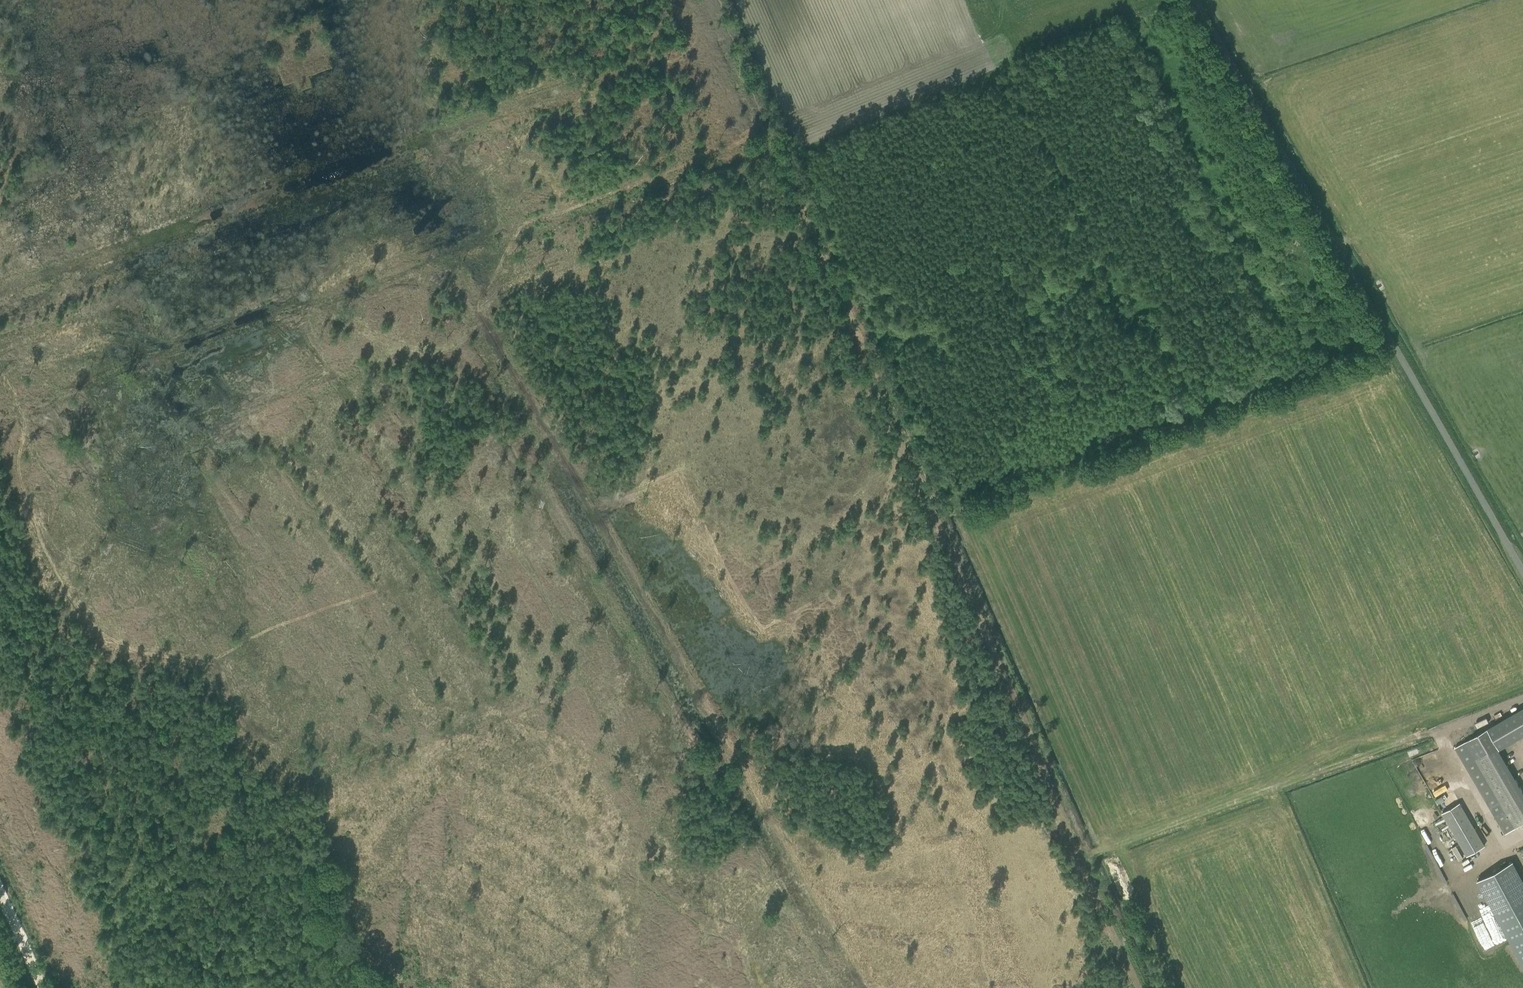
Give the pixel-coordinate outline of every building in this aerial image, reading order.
[(1505,834),(1515,828),(1522,823),(1522,791),(1499,750),(1522,736),(1522,708),(1465,741),(1455,748),(1505,834)] [(1435,753),(1412,758),(1414,766),(1437,761),(1435,753)] [(1486,846),(1463,802),(1444,811),(1467,856),(1486,846)] [(1478,880),(1484,891),(1515,949),(1522,945),(1522,880),(1513,861),(1478,880)]
